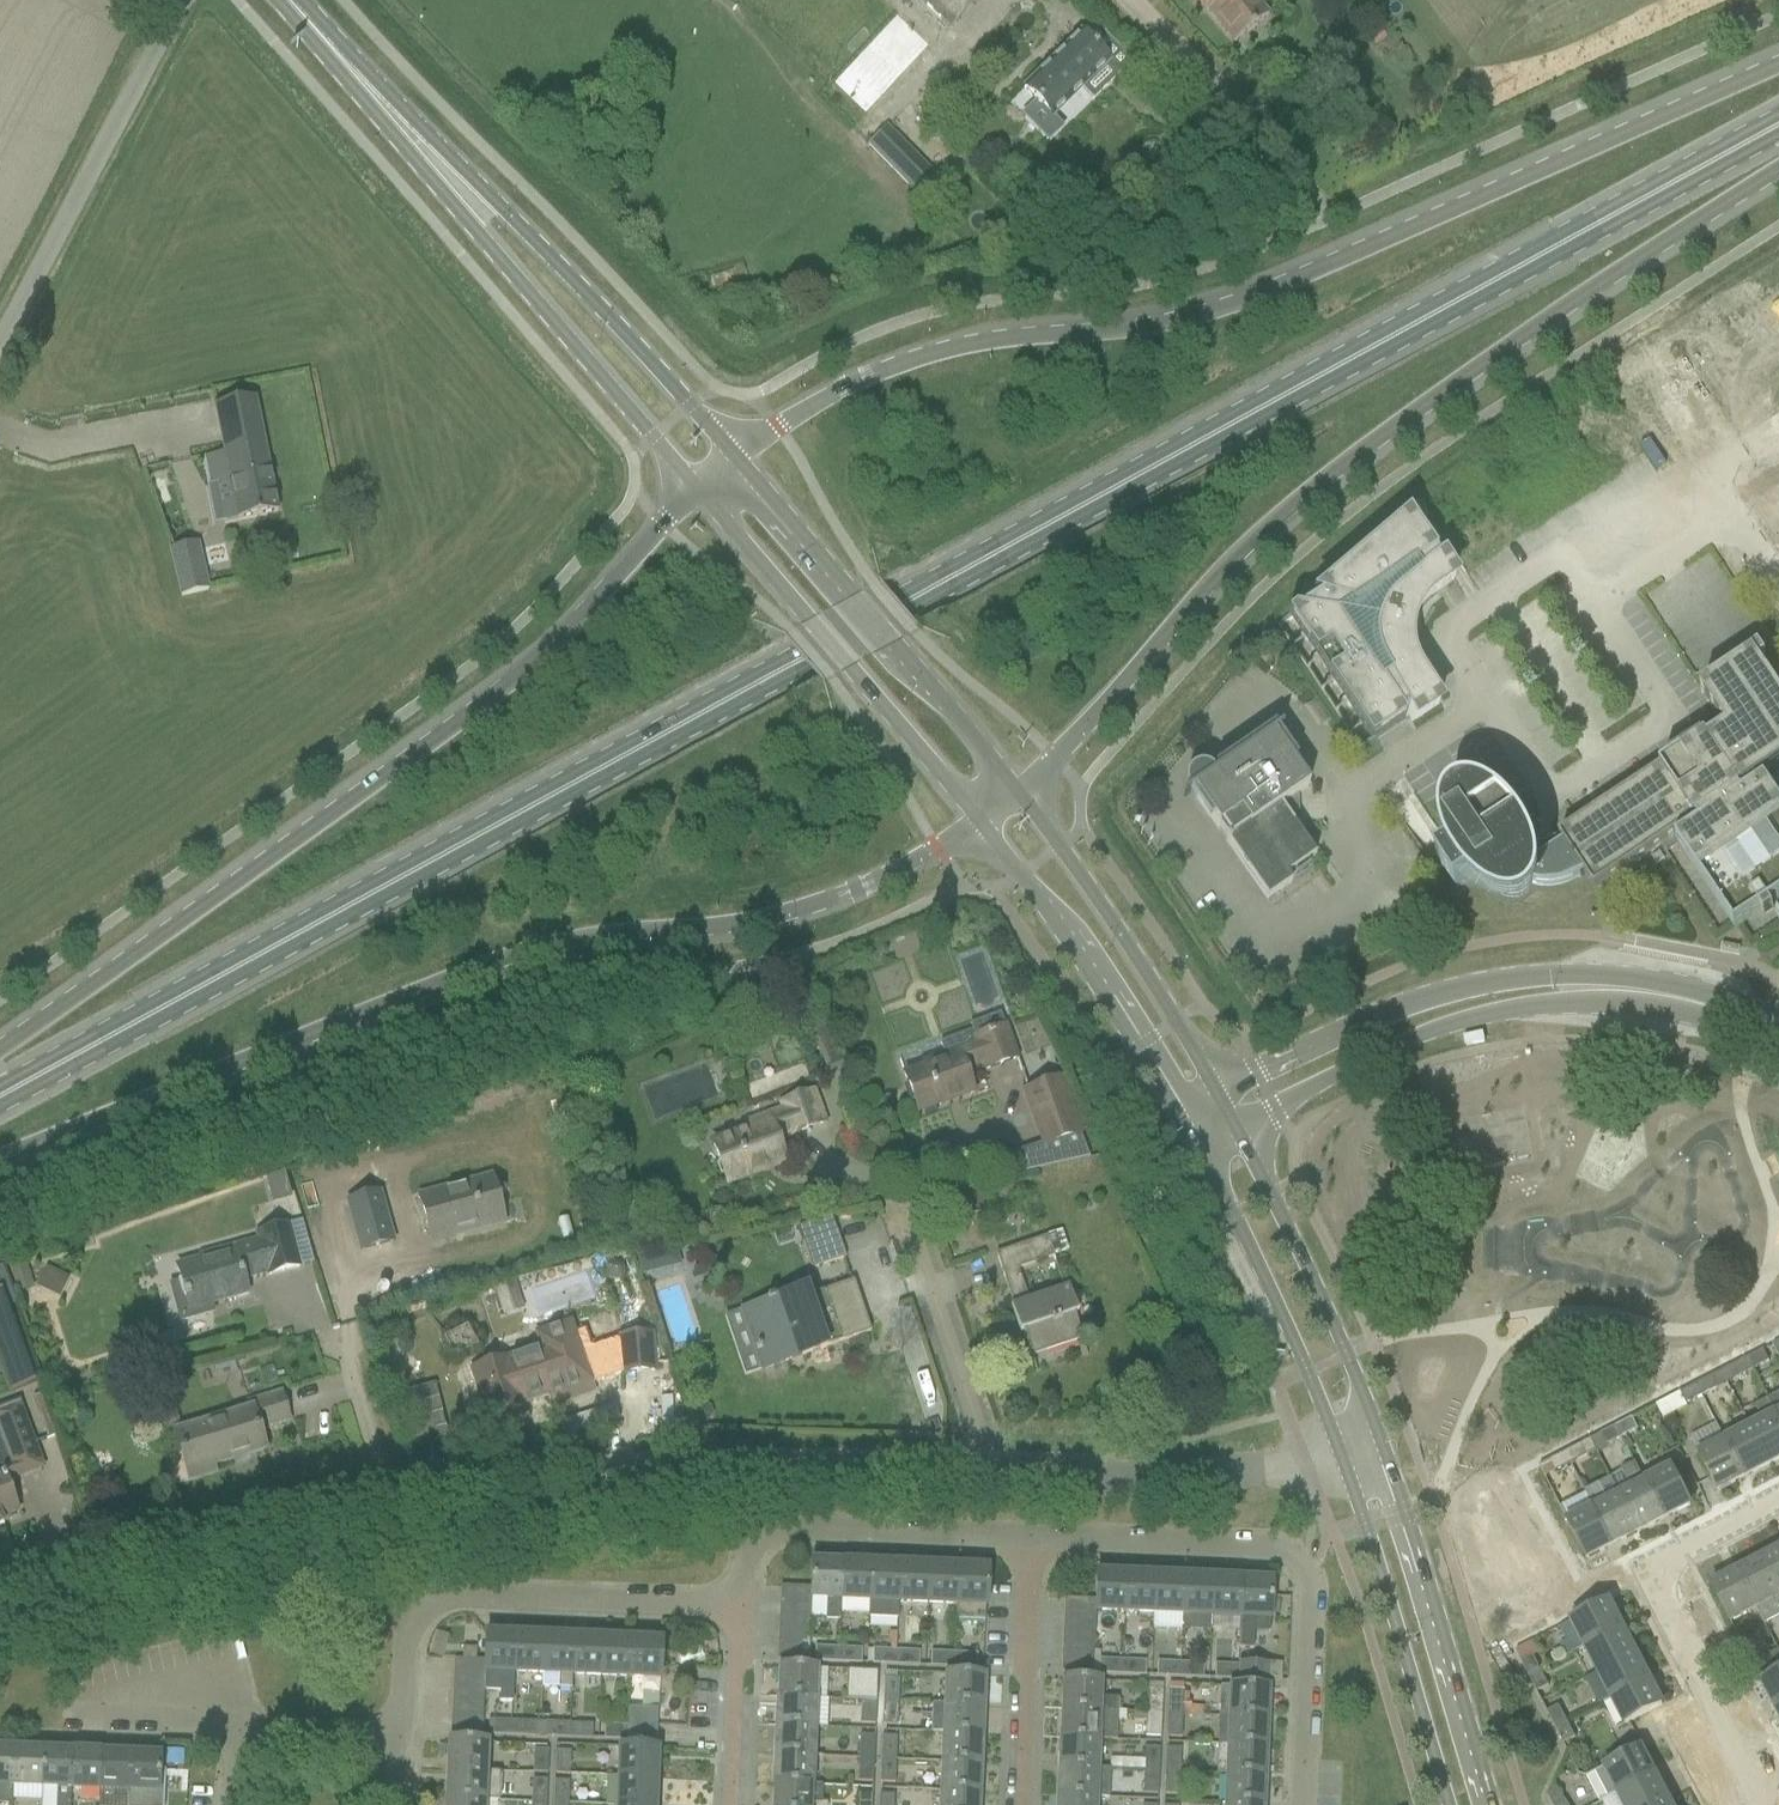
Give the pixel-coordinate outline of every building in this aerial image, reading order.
[(951,30),(980,0),(919,0),(951,30)] [(1234,44),(1267,18),(1253,0),(1199,0),(1234,44)] [(1081,34),(1024,89),(1052,119),(1082,89),(1093,100),(1120,74),(1081,34)] [(881,124),(862,145),(918,197),(937,177),(881,124)] [(1685,339),(1743,435),(1778,413),(1778,367),(1755,327),(1778,312),(1778,282),(1685,339)] [(220,485),(227,523),(278,512),(255,399),(215,407),(225,454),(206,458),(211,486),(220,485)] [(1293,613),(1286,618),(1373,742),(1405,721),(1402,718),(1407,715),(1413,723),(1439,706),(1424,683),(1417,675),(1413,666),(1410,656),(1409,646),(1409,636),(1411,627),(1414,617),(1420,608),(1426,601),(1434,594),(1435,594),(1453,581),(1454,581),(1440,560),(1438,561),(1417,529),(1408,516),(1376,542),(1357,557),(1309,597),(1319,600),(1297,614),(1293,613)] [(170,547),(181,594),(208,588),(197,541),(170,547)] [(1438,860),(1457,890),(1476,878),(1487,888),(1499,895),(1510,898),(1517,898),(1525,895),(1529,890),(1531,884),(1536,885),(1541,886),(1551,886),(1556,886),(1563,884),(1568,882),(1575,879),(1579,876),(1581,879),(1586,876),(1596,890),(1663,845),(1675,837),(1736,931),(1778,903),(1778,802),(1764,779),(1778,769),(1778,692),(1761,665),(1767,661),(1760,650),(1741,663),(1742,665),(1702,691),(1707,700),(1730,735),(1712,747),(1707,739),(1560,836),(1550,841),(1550,839),(1538,837),(1536,846),(1527,850),(1521,836),(1515,827),(1507,817),(1497,808),(1488,801),(1476,795),(1476,794),(1468,792),(1457,796),(1450,804),(1448,812),(1450,813),(1450,825),(1452,837),(1456,848),(1438,860)] [(1226,841),(1267,900),(1292,884),(1287,877),(1315,857),(1293,826),(1293,811),(1281,811),(1276,805),(1306,784),(1290,761),(1289,761),(1287,759),(1288,759),(1272,736),(1213,777),(1218,784),(1197,798),(1218,829),(1220,828),(1228,840),(1226,841)] [(760,1016),(746,1021),(754,1041),(768,1036),(760,1016)] [(810,1030),(829,1076),(847,1068),(828,1022),(810,1030)] [(910,1092),(918,1114),(974,1093),(965,1070),(984,1063),(987,1070),(1017,1059),(1008,1037),(1005,1027),(975,1038),(977,1044),(924,1063),(926,1067),(904,1075),(910,1092)] [(1021,1092),(1041,1149),(1082,1134),(1061,1077),(1021,1092)] [(713,1144),(727,1183),(784,1162),(775,1138),(793,1131),(794,1134),(823,1123),(812,1092),(783,1103),(788,1117),(713,1144)] [(420,1197),(431,1238),(463,1229),(464,1234),(504,1223),(491,1177),(420,1197)] [(1013,1180),(1003,1181),(1005,1196),(1015,1194),(1013,1180)] [(378,1193),(348,1202),(352,1216),(356,1227),(363,1250),(393,1241),(386,1219),(382,1207),(378,1193)] [(797,1228),(813,1270),(847,1258),(831,1216),(822,1219),(797,1228)] [(184,1292),(173,1295),(180,1322),(210,1313),(211,1307),(209,1300),(222,1297),(223,1300),(248,1293),(244,1279),(268,1272),(269,1275),(299,1266),(292,1241),(287,1224),(257,1230),(261,1240),(234,1248),(233,1245),(220,1248),(220,1251),(200,1257),(201,1261),(177,1267),(181,1281),(184,1292)] [(996,1253),(1031,1355),(1082,1338),(1075,1316),(1077,1315),(1069,1288),(1029,1301),(1018,1269),(1054,1257),(1054,1256),(1068,1251),(1062,1232),(996,1253)] [(647,1254),(637,1256),(640,1266),(642,1274),(649,1272),(653,1264),(651,1253),(647,1254)] [(605,1268),(605,1272),(606,1275),(608,1278),(611,1280),(614,1280),(617,1280),(621,1279),(623,1277),(625,1274),(625,1271),(625,1268),(623,1265),(621,1262),(618,1261),(614,1260),(611,1261),(609,1263),(607,1265),(605,1268)] [(26,1265),(12,1269),(19,1293),(33,1288),(26,1265)] [(46,1270),(39,1286),(55,1294),(63,1278),(46,1270)] [(514,1281),(494,1288),(496,1293),(502,1310),(522,1303),(514,1281)] [(807,1288),(725,1315),(745,1375),(827,1348),(826,1347),(872,1332),(854,1281),(832,1288),(810,1296),(807,1288)] [(8,1310),(1,1291),(0,1287),(0,1313),(8,1310)] [(472,1369),(488,1418),(523,1406),(523,1404),(549,1395),(552,1405),(594,1391),(592,1384),(624,1373),(654,1371),(652,1333),(617,1336),(619,1357),(586,1367),(571,1322),(537,1334),(541,1346),(494,1362),(472,1369)] [(445,1359),(467,1347),(456,1327),(434,1339),(445,1359)] [(1748,1359),(1754,1370),(1770,1362),(1764,1351),(1748,1359)] [(1748,1359),(1732,1367),(1738,1378),(1754,1370),(1748,1359)] [(154,1374),(139,1378),(142,1387),(156,1383),(154,1374)] [(1712,1378),(1697,1386),(1702,1397),(1718,1389),(1712,1378)] [(1697,1386),(1680,1394),(1686,1405),(1702,1397),(1697,1386)] [(209,1458),(211,1466),(265,1450),(259,1430),(290,1421),(281,1392),(249,1402),(251,1408),(176,1431),(186,1465),(209,1458)] [(1778,1419),(1778,1395),(1769,1400),(1778,1419)] [(1771,1466),(1778,1461),(1778,1419),(1769,1400),(1756,1407),(1764,1422),(1751,1428),(1771,1466)] [(5,1524),(2,1517),(18,1511),(4,1473),(40,1459),(19,1403),(0,1410),(0,1526),(5,1524)] [(49,1412),(40,1414),(48,1439),(57,1436),(49,1412)] [(1617,1427),(1623,1438),(1638,1430),(1632,1419),(1617,1427)] [(1600,1435),(1606,1447),(1623,1438),(1617,1427),(1600,1435)] [(1726,1442),(1745,1479),(1771,1466),(1751,1428),(1726,1442)] [(1592,1439),(1581,1445),(1587,1456),(1597,1451),(1592,1439)] [(1699,1455),(1719,1493),(1745,1479),(1726,1442),(1699,1455)] [(1581,1445),(1566,1453),(1572,1464),(1587,1456),(1581,1445)] [(1540,1466),(1546,1478),(1572,1464),(1566,1453),(1550,1461),(1540,1466)] [(1620,1496),(1639,1533),(1665,1520),(1646,1482),(1636,1463),(1623,1470),(1624,1473),(1611,1479),(1620,1496)] [(1646,1482),(1665,1520),(1691,1506),(1671,1469),(1646,1482)] [(1586,1492),(1595,1509),(1614,1546),(1639,1533),(1620,1496),(1611,1479),(1599,1486),(1599,1485),(1586,1492)] [(1569,1523),(1588,1560),(1614,1546),(1595,1509),(1569,1523)] [(1778,1590),(1778,1550),(1763,1558),(1778,1590)] [(1765,1626),(1778,1619),(1778,1590),(1763,1558),(1737,1571),(1757,1610),(1765,1626)] [(841,1604),(841,1599),(843,1563),(813,1562),(812,1588),(812,1598),(827,1599),(826,1621),(840,1621),(840,1612),(841,1604)] [(869,1613),(869,1614),(872,1565),(843,1563),(841,1599),(840,1612),(869,1613)] [(898,1620),(899,1602),(901,1566),(872,1565),(869,1614),(869,1613),(869,1618),(898,1620)] [(899,1602),(928,1603),(929,1568),(901,1566),(899,1602)] [(928,1603),(956,1604),(958,1569),(929,1568),(928,1603)] [(956,1620),(985,1622),(986,1606),(988,1570),(958,1569),(956,1604),(956,1620)] [(1711,1585),(1731,1623),(1757,1610),(1737,1571),(1711,1585)] [(1096,1611),(1126,1612),(1127,1576),(1097,1575),(1096,1600),(1096,1611)] [(1153,1613),(1154,1613),(1156,1577),(1127,1576),(1126,1612),(1153,1613)] [(1154,1613),(1183,1614),(1185,1578),(1156,1577),(1154,1613)] [(1183,1614),(1212,1615),(1213,1580),(1185,1578),(1183,1614)] [(1212,1615),(1241,1617),(1243,1581),(1213,1580),(1212,1615)] [(1239,1645),(1247,1646),(1248,1646),(1249,1645),(1251,1644),(1252,1643),(1252,1642),(1252,1641),(1252,1638),(1254,1638),(1254,1632),(1270,1632),(1272,1582),(1243,1581),(1240,1631),(1239,1645)] [(781,1601),(812,1602),(812,1598),(812,1588),(781,1586),(781,1601)] [(1064,1614),(1095,1615),(1096,1611),(1096,1600),(1065,1599),(1064,1614)] [(780,1616),(811,1617),(812,1602),(781,1601),(780,1616)] [(1572,1622),(1585,1648),(1623,1629),(1610,1602),(1572,1622)] [(1064,1630),(1095,1631),(1095,1615),(1064,1614),(1064,1630)] [(779,1629),(810,1630),(811,1617),(780,1616),(779,1629)] [(779,1644),(810,1645),(810,1630),(779,1629),(779,1644)] [(1585,1648),(1598,1673),(1636,1654),(1623,1629),(1585,1648)] [(1063,1645),(1094,1646),(1095,1631),(1064,1630),(1063,1645)] [(873,1665),(896,1666),(897,1651),(895,1651),(896,1633),(890,1632),(889,1642),(891,1642),(890,1651),(874,1650),(873,1665)] [(501,1702),(513,1702),(515,1685),(517,1636),(487,1635),(486,1660),(485,1675),(485,1690),(485,1691),(502,1692),(501,1702)] [(515,1675),(544,1676),(545,1637),(517,1636),(515,1675)] [(544,1688),(573,1688),(573,1678),(574,1639),(545,1637),(543,1686),(544,1686),(544,1688)] [(573,1678),(601,1679),(603,1640),(574,1639),(573,1678)] [(601,1679),(630,1681),(632,1641),(603,1640),(601,1679)] [(632,1641),(630,1681),(645,1681),(645,1677),(659,1678),(660,1678),(662,1642),(632,1641)] [(778,1660),(809,1662),(810,1645),(779,1644),(778,1660)] [(1062,1659),(1094,1660),(1094,1646),(1063,1645),(1062,1659)] [(815,1662),(837,1663),(838,1648),(816,1647),(815,1662)] [(838,1648),(837,1663),(862,1664),(862,1650),(838,1648)] [(896,1666),(920,1667),(920,1652),(903,1651),(897,1651),(896,1666)] [(931,1667),(953,1668),(954,1653),(932,1652),(931,1667)] [(1759,1676),(1778,1666),(1778,1653),(1778,1652),(1753,1665),(1759,1676)] [(953,1668),(977,1669),(978,1654),(954,1653),(953,1668)] [(1598,1673),(1612,1699),(1650,1679),(1636,1654),(1598,1673)] [(1521,1661),(1529,1677),(1541,1671),(1532,1655),(1521,1661)] [(454,1673),(485,1675),(486,1660),(455,1659),(454,1673)] [(1062,1673),(1093,1674),(1094,1660),(1062,1659),(1062,1673)] [(1099,1674),(1123,1675),(1123,1661),(1100,1660),(1099,1674)] [(1123,1675),(1145,1676),(1146,1662),(1123,1661),(1123,1675)] [(1157,1677),(1180,1678),(1181,1663),(1158,1662),(1157,1677)] [(1180,1678),(1204,1679),(1204,1664),(1181,1663),(1180,1678)] [(1238,1673),(1238,1680),(1240,1680),(1262,1680),(1269,1681),(1269,1664),(1238,1663),(1238,1665),(1238,1666),(1238,1673)] [(1216,1665),(1215,1679),(1238,1680),(1238,1673),(1238,1666),(1237,1666),(1216,1665)] [(779,1697),(815,1699),(816,1669),(781,1667),(779,1697)] [(847,1700),(863,1701),(877,1702),(878,1672),(848,1671),(847,1700)] [(1529,1677),(1538,1693),(1549,1687),(1541,1671),(1529,1677)] [(453,1688),(485,1690),(485,1675),(454,1673),(453,1688)] [(1761,1683),(1775,1709),(1778,1707),(1778,1674),(1761,1683)] [(946,1705),(982,1706),(983,1676),(947,1675),(946,1705)] [(886,1679),(885,1702),(899,1703),(900,1679),(886,1679)] [(1612,1699),(1625,1725),(1663,1706),(1650,1679),(1612,1699)] [(1099,1711),(1119,1712),(1119,1700),(1103,1699),(1103,1682),(1065,1680),(1063,1709),(1099,1711)] [(1147,1715),(1154,1715),(1154,1712),(1162,1712),(1162,1714),(1164,1684),(1149,1684),(1148,1713),(1147,1713),(1147,1715)] [(453,1703),(485,1705),(485,1691),(485,1690),(453,1688),(453,1703)] [(1220,1706),(1219,1717),(1230,1717),(1266,1719),(1267,1689),(1261,1689),(1243,1688),(1231,1688),(1231,1706),(1220,1706)] [(1168,1716),(1176,1716),(1176,1713),(1183,1713),(1183,1715),(1184,1691),(1170,1691),(1168,1716)] [(778,1726),(813,1728),(815,1699),(779,1697),(778,1726)] [(861,1724),(876,1725),(877,1702),(863,1701),(861,1724)] [(883,1725),(898,1726),(899,1703),(885,1702),(883,1725)] [(452,1717),(484,1718),(485,1705),(453,1703),(452,1717)] [(932,1704),(931,1733),(945,1734),(981,1735),(982,1706),(946,1705),(932,1704)] [(1547,1712),(1556,1729),(1568,1723),(1559,1706),(1547,1712)] [(628,1726),(628,1741),(657,1742),(657,1727),(658,1709),(644,1708),(629,1707),(628,1726)] [(1101,1740),(1117,1741),(1119,1721),(1126,1721),(1127,1713),(1119,1712),(1099,1711),(1063,1709),(1062,1738),(1101,1740)] [(1146,1736),(1161,1737),(1162,1714),(1162,1712),(1154,1712),(1154,1715),(1147,1715),(1147,1713),(1135,1713),(1135,1719),(1147,1720),(1146,1736)] [(1167,1738),(1182,1738),(1183,1715),(1183,1713),(1176,1713),(1176,1716),(1168,1716),(1167,1738)] [(452,1733),(484,1734),(484,1718),(452,1717),(452,1733)] [(1229,1746),(1265,1747),(1266,1719),(1230,1717),(1229,1746)] [(489,1735),(513,1736),(513,1721),(490,1720),(489,1735)] [(513,1736),(541,1737),(542,1725),(536,1724),(536,1722),(513,1721),(513,1736)] [(541,1737),(570,1738),(571,1723),(548,1722),(548,1725),(542,1725),(541,1737)] [(570,1738),(594,1739),(595,1724),(571,1723),(570,1738)] [(1556,1729),(1564,1743),(1575,1737),(1568,1723),(1556,1729)] [(605,1739),(628,1741),(628,1726),(605,1725),(605,1739)] [(778,1726),(777,1755),(812,1756),(813,1728),(778,1726)] [(944,1762),(979,1764),(981,1735),(945,1734),(944,1762)] [(860,1760),(867,1761),(867,1757),(874,1758),(874,1759),(875,1759),(876,1736),(861,1736),(860,1760)] [(883,1737),(882,1760),(897,1760),(897,1754),(898,1737),(883,1737)] [(1061,1767),(1100,1769),(1101,1740),(1062,1738),(1061,1767)] [(450,1770),(485,1772),(487,1742),(451,1740),(450,1770)] [(1188,1744),(1186,1762),(1195,1762),(1195,1751),(1210,1752),(1210,1746),(1188,1744)] [(1228,1775),(1264,1776),(1265,1747),(1229,1746),(1228,1775)] [(618,1777),(656,1779),(657,1749),(619,1747),(618,1777)] [(1146,1747),(1145,1772),(1152,1773),(1152,1769),(1160,1770),(1159,1771),(1160,1771),(1161,1748),(1146,1747)] [(4,1804),(13,1804),(13,1788),(15,1750),(0,1749),(0,1804),(4,1804)] [(1173,1770),(1180,1770),(1181,1749),(1167,1749),(1166,1773),(1173,1773),(1173,1770)] [(1656,1775),(1642,1749),(1603,1769),(1587,1777),(1600,1803),(1616,1794),(1617,1795),(1656,1775)] [(13,1788),(42,1790),(44,1751),(15,1750),(13,1788)] [(534,1750),(533,1773),(548,1774),(549,1751),(548,1751),(535,1750),(534,1750)] [(42,1790),(58,1791),(57,1804),(70,1804),(71,1791),(73,1752),(44,1751),(42,1790)] [(556,1751),(555,1775),(570,1775),(570,1774),(571,1752),(557,1751),(556,1751)] [(71,1791),(72,1791),(100,1793),(102,1754),(73,1752),(71,1791)] [(131,1755),(102,1754),(100,1793),(116,1793),(115,1804),(128,1804),(131,1755)] [(165,1789),(163,1789),(163,1791),(159,1790),(160,1756),(131,1755),(128,1804),(164,1804),(165,1789)] [(776,1784),(811,1785),(812,1756),(777,1755),(776,1784)] [(859,1782),(874,1783),(875,1759),(874,1759),(874,1758),(867,1757),(867,1761),(860,1760),(859,1782)] [(895,1784),(897,1761),(897,1760),(882,1760),(881,1783),(895,1784)] [(942,1791),(978,1793),(979,1764),(944,1762),(942,1791)] [(1098,1798),(1110,1798),(1111,1769),(1100,1769),(1061,1767),(1059,1796),(1098,1798)] [(1144,1794),(1159,1795),(1160,1771),(1159,1771),(1160,1770),(1152,1769),(1152,1773),(1145,1772),(1144,1794)] [(449,1799),(499,1801),(501,1801),(501,1773),(485,1773),(485,1772),(450,1770),(449,1799)] [(1165,1795),(1179,1796),(1180,1773),(1181,1773),(1180,1770),(1173,1770),(1173,1773),(1166,1773),(1165,1795)] [(1260,1804),(1263,1804),(1264,1776),(1228,1775),(1227,1804),(1260,1804)] [(1622,1804),(1660,1804),(1669,1801),(1656,1775),(1617,1795),(1622,1804)] [(656,1779),(618,1777),(617,1804),(655,1804),(656,1779)] [(532,1780),(531,1802),(546,1803),(547,1780),(532,1780)] [(568,1804),(569,1804),(570,1781),(556,1781),(555,1803),(568,1804)] [(828,1803),(810,1802),(811,1785),(776,1784),(775,1804),(828,1804),(828,1803)] [(978,1793),(942,1791),(942,1804),(978,1804),(978,1793)] [(1553,1804),(1567,1804),(1560,1792),(1549,1797),(1553,1804)] [(873,1794),(858,1794),(857,1804),(872,1804),(873,1794)] [(896,1795),(881,1794),(880,1804),(895,1804),(896,1795)] [(1059,1796),(1059,1804),(1098,1804),(1098,1798),(1059,1796)]
